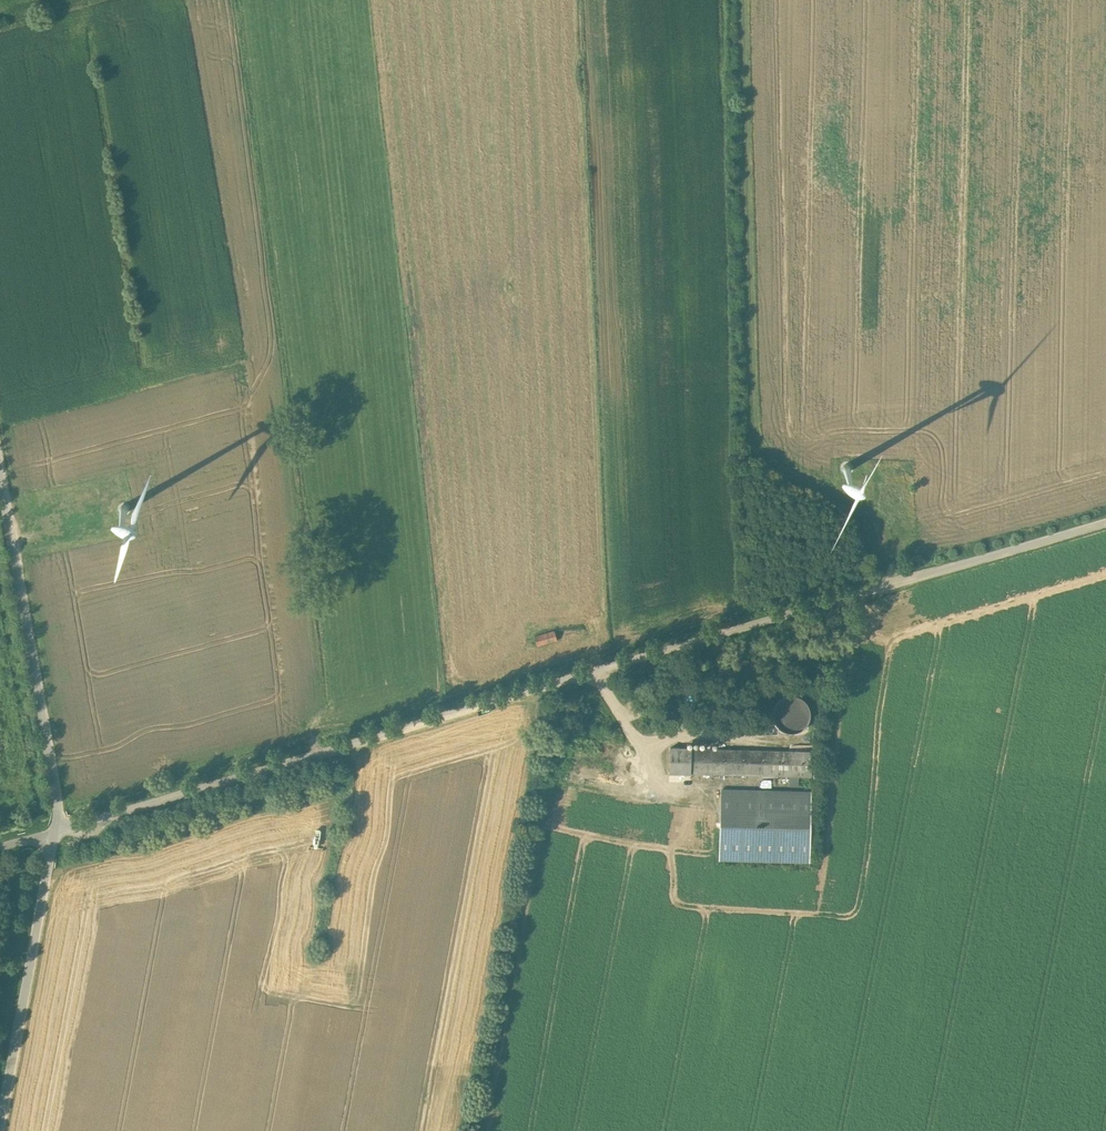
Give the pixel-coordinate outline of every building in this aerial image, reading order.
[(556,628),(536,635),(539,645),(559,639),(556,628)] [(793,731),(795,731),(800,732),(803,731),(807,729),(810,727),(813,724),(815,721),(816,716),(815,712),(814,708),(813,705),(811,703),(808,701),(805,699),(801,698),(797,698),(795,699),(792,700),(788,702),(786,705),(784,707),(783,710),(782,713),(782,715),(782,718),(783,720),(784,723),(786,726),(790,729),(791,730),(793,731)] [(818,748),(673,742),(672,772),(816,778),(818,748)] [(723,789),(724,859),(815,859),(815,788),(723,789)]
